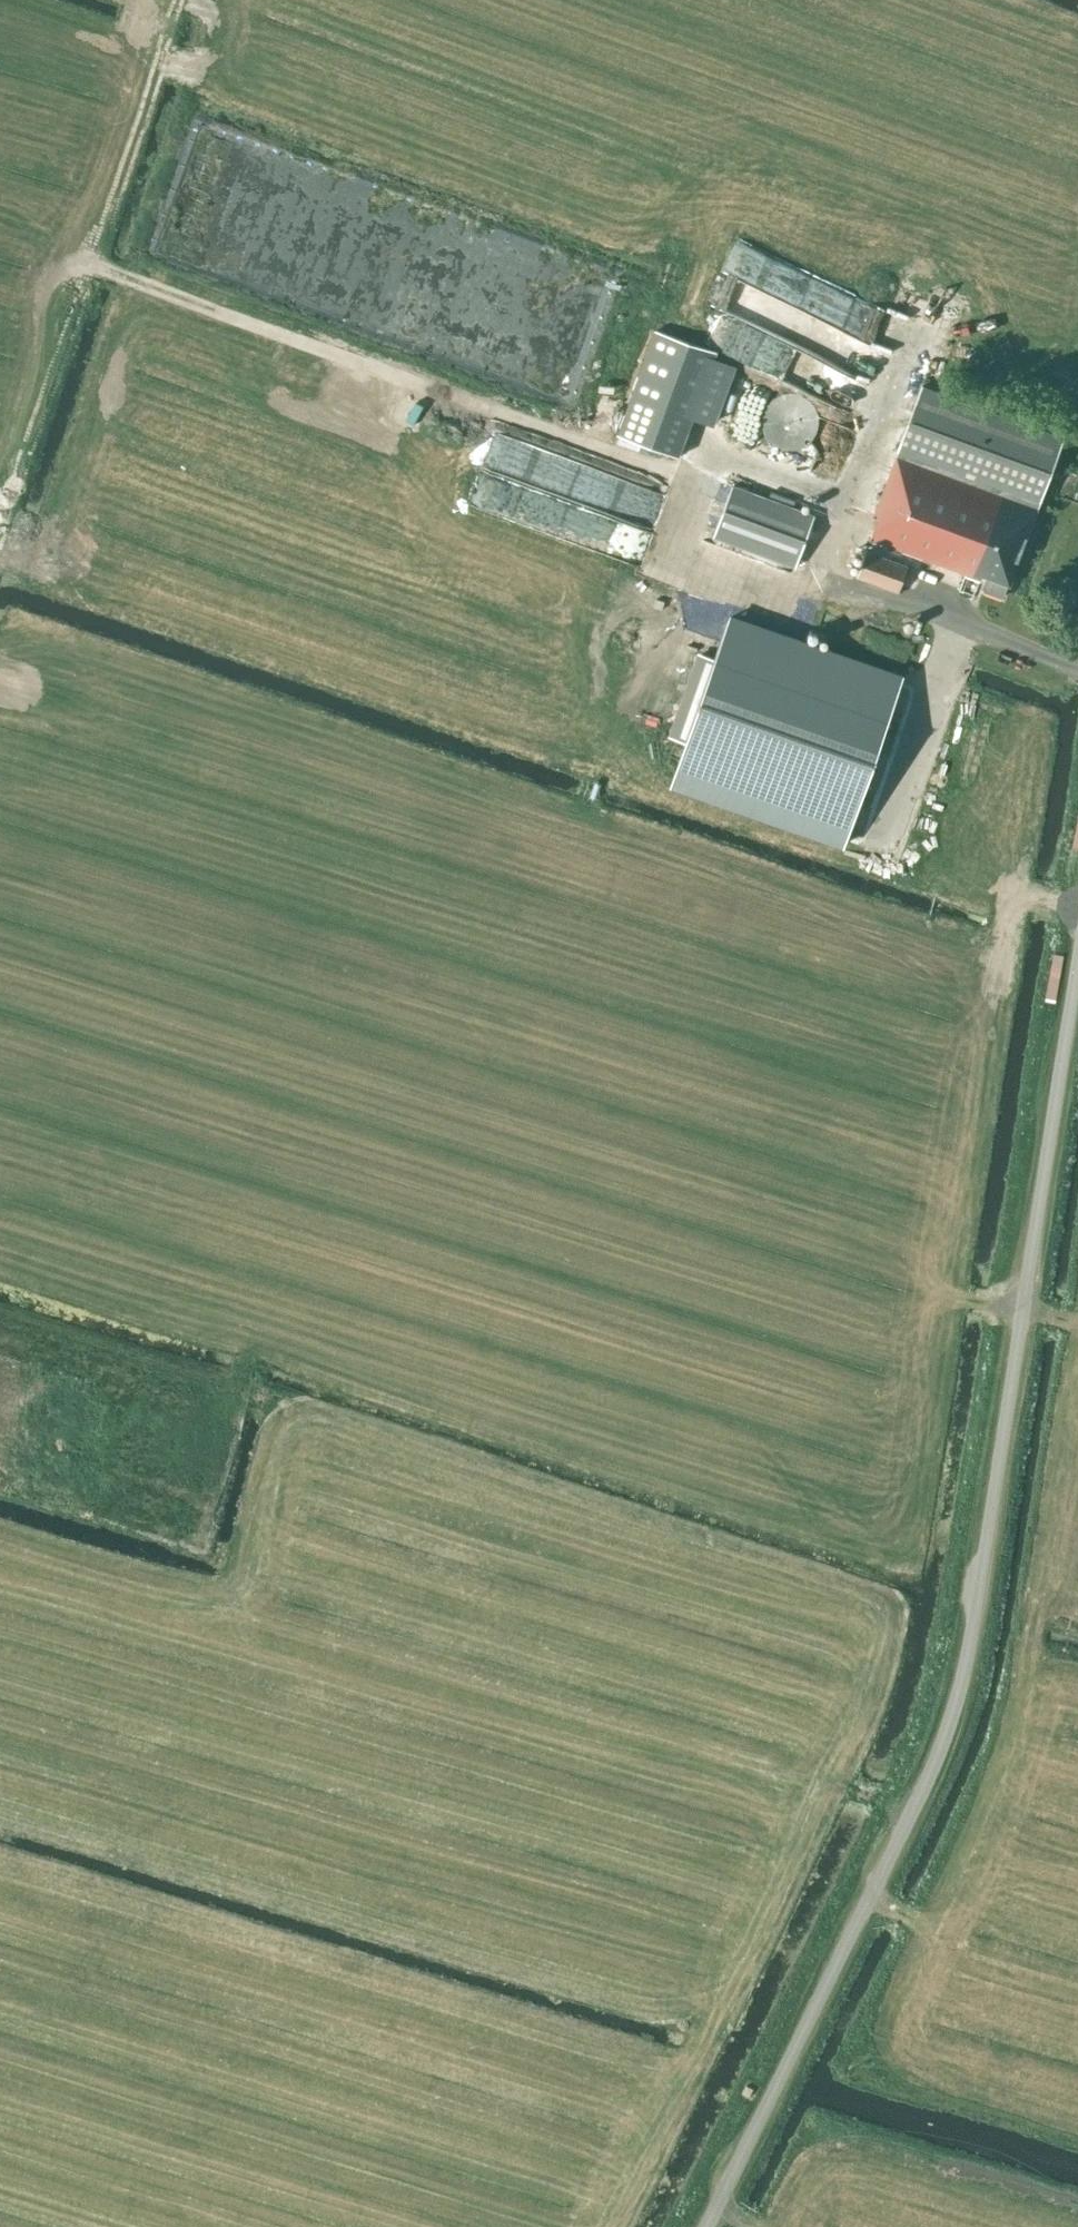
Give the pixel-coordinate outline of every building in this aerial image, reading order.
[(657,328),(617,433),(678,455),(717,351),(657,328)] [(922,386),(896,455),(874,515),(878,517),(870,538),(980,578),(982,575),(988,577),(983,590),(1002,596),(1007,584),(1009,585),(1063,438),(922,386)] [(776,395),(774,397),(770,400),(768,402),(766,405),(764,409),(762,414),(761,418),(761,421),(762,425),(762,428),(763,431),(766,435),(769,439),(770,441),(772,443),(777,446),(780,447),(783,448),(785,448),(787,449),(793,449),(796,448),(799,447),(802,446),(804,445),(806,444),(808,442),(810,440),(812,438),(814,435),(815,433),(817,428),(818,425),(818,423),(818,419),(818,417),(817,411),(816,408),(814,405),(812,403),(810,401),(807,397),(805,396),(802,394),(797,393),(794,392),(789,392),(786,392),(782,393),(779,394),(776,395)] [(771,499),(732,484),(713,536),(794,566),(813,515),(794,508),(797,500),(774,490),(771,499)] [(898,591),(908,566),(866,551),(857,576),(898,591)] [(729,618),(672,783),(845,843),(902,679),(729,618)]
